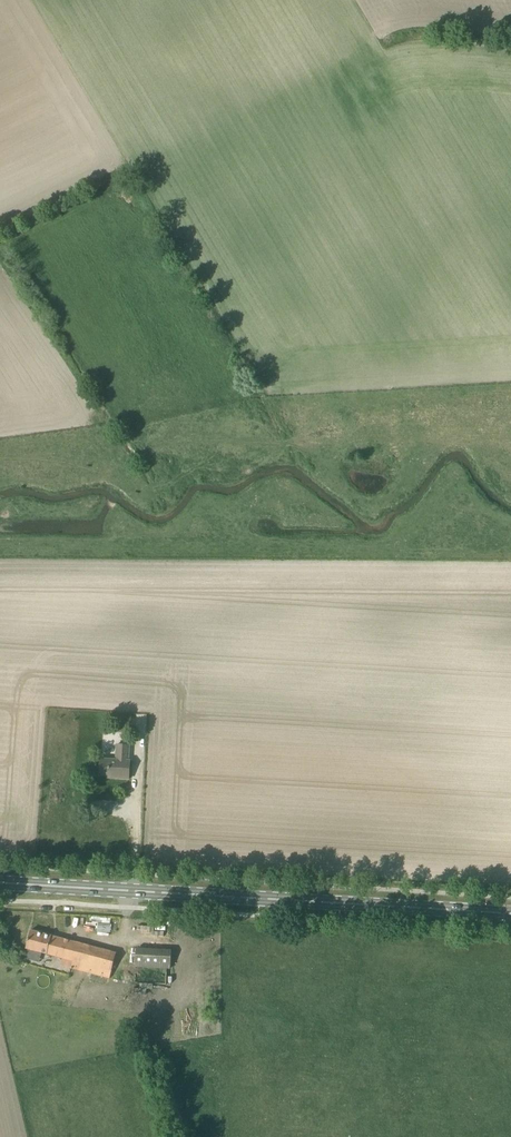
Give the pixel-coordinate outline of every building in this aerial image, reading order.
[(130,732),(131,718),(113,717),(112,731),(130,732)] [(101,759),(100,776),(113,776),(113,779),(129,780),(130,761),(129,760),(129,746),(117,745),(116,760),(101,759)] [(31,930),(26,948),(63,958),(61,965),(110,978),(116,953),(31,930)] [(136,949),(135,967),(171,969),(172,951),(136,949)]
